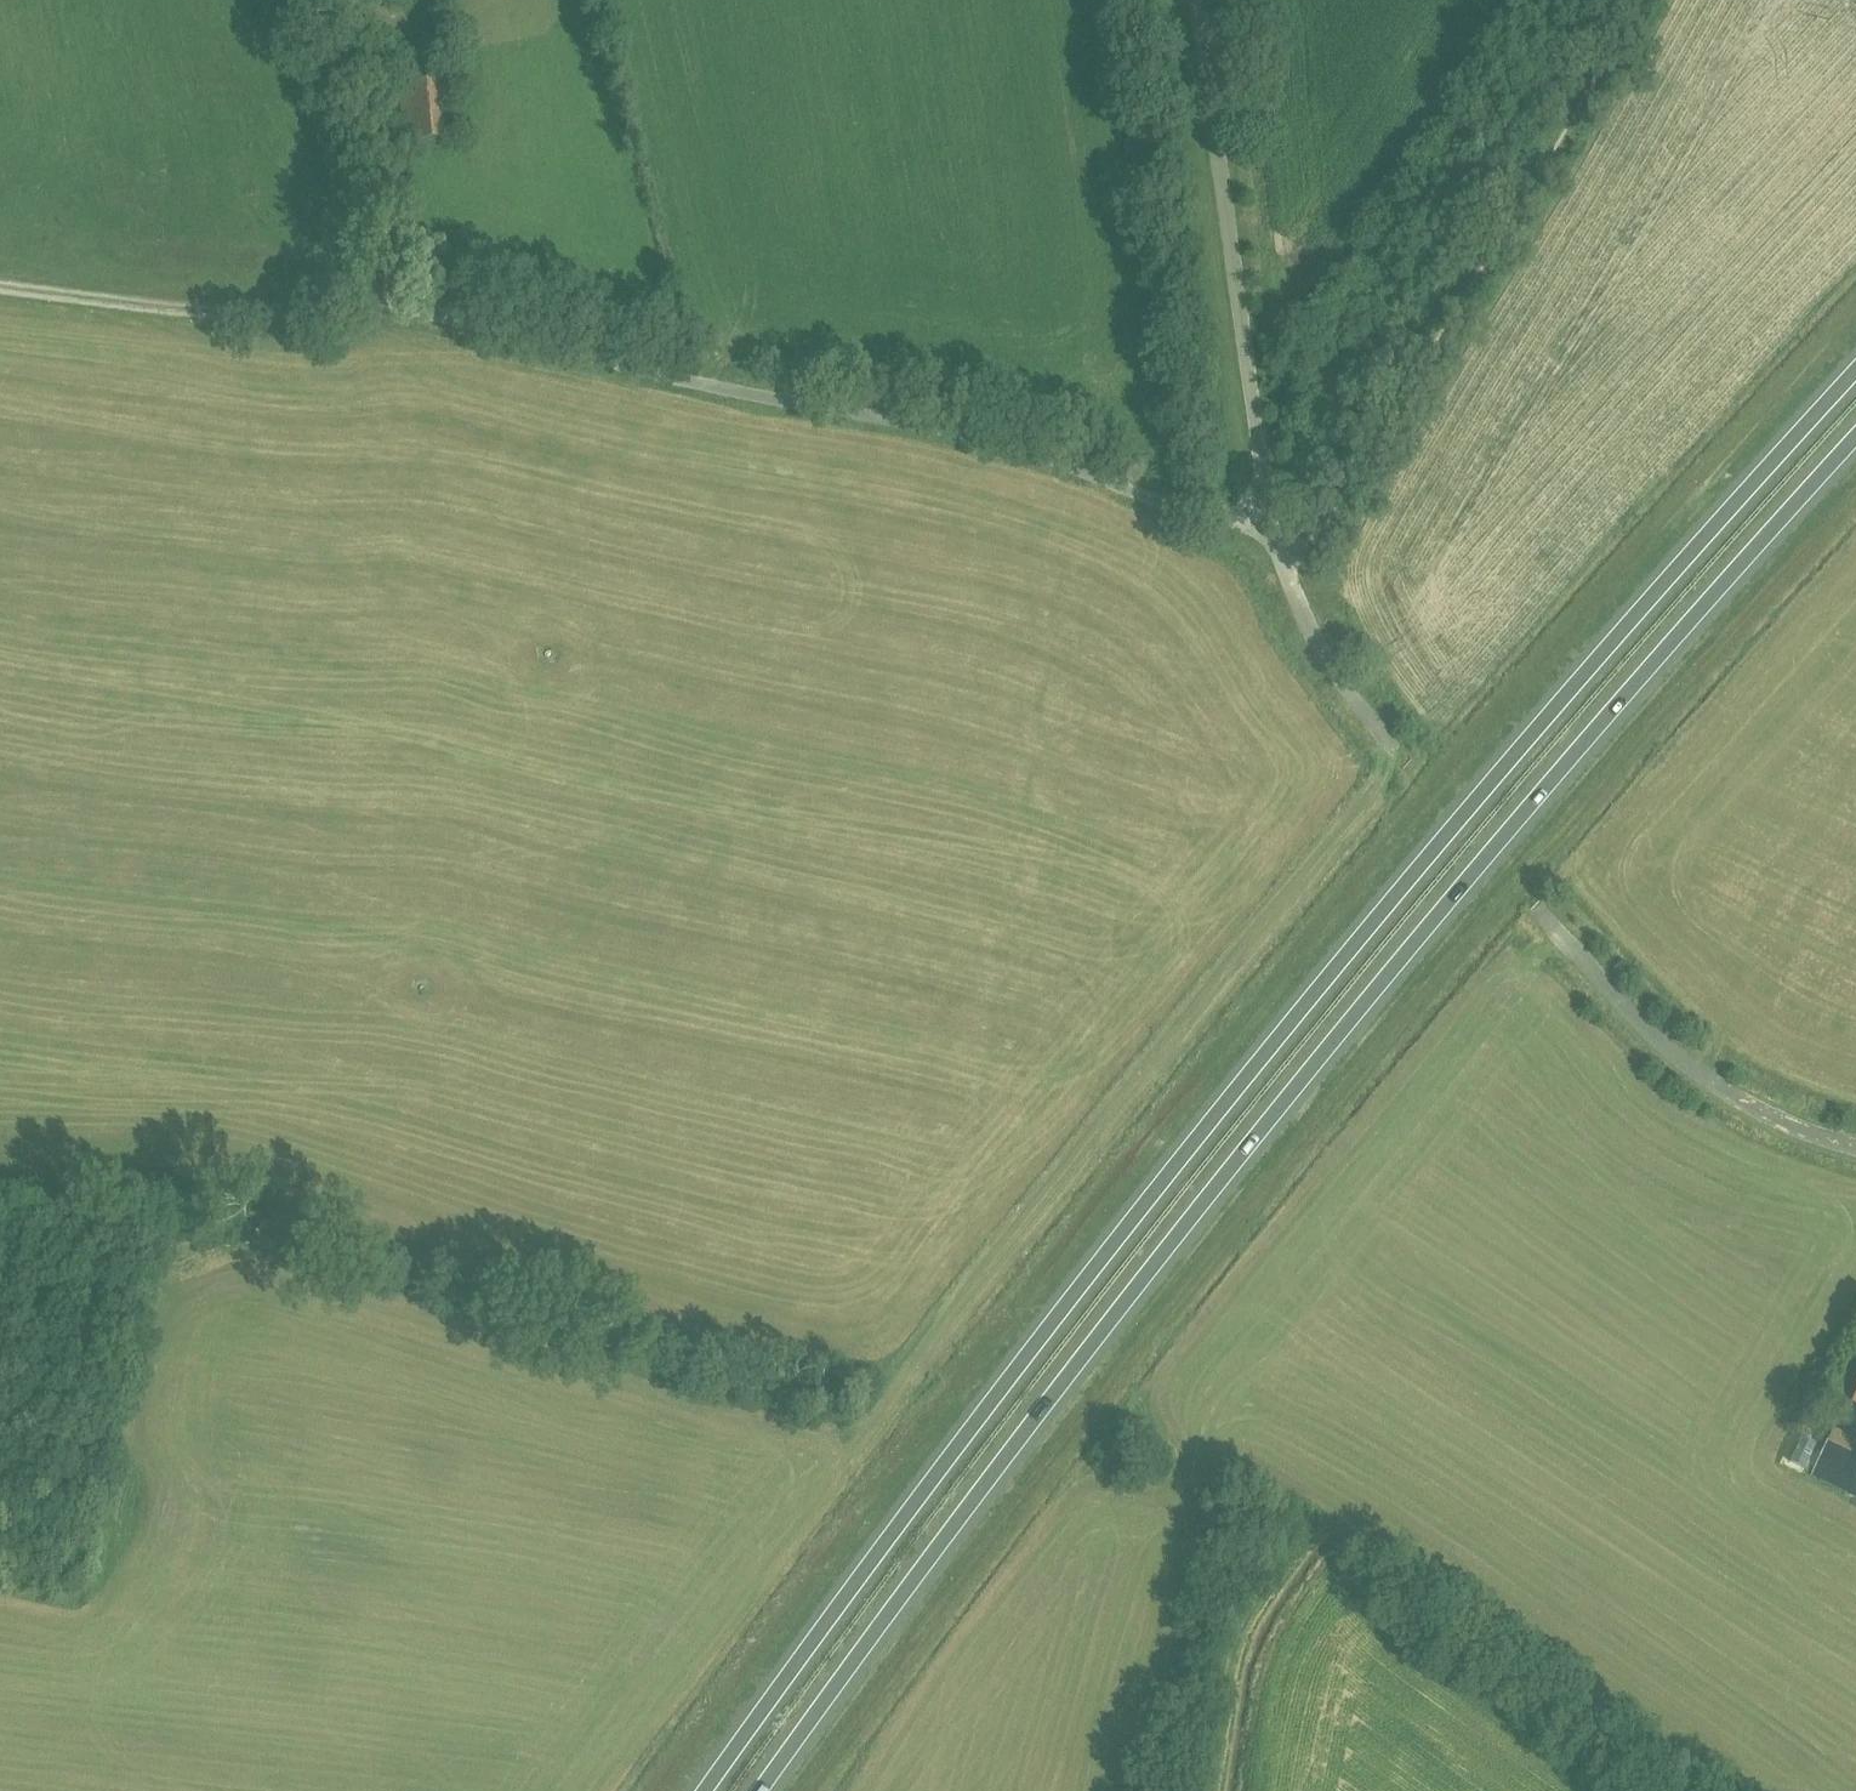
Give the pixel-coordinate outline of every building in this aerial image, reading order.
[(454,78),(397,85),(404,145),(461,138),(454,78)]
